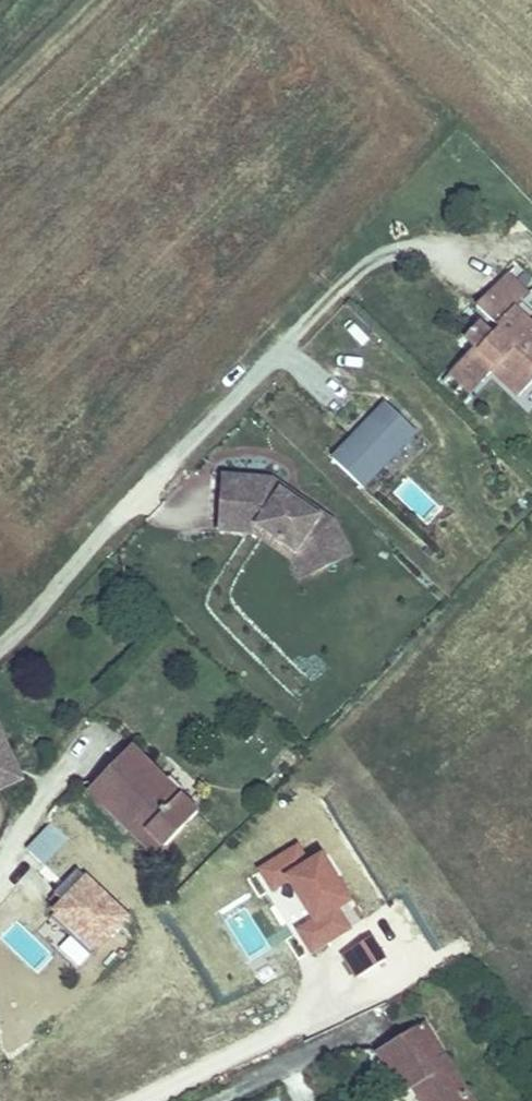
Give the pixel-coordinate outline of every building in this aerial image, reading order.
[(488,374),(496,366),(519,389),(531,375),(531,312),(526,318),(512,304),(531,283),(531,282),(514,265),(480,298),(500,318),(494,324),(482,314),(463,330),(474,344),(466,351),(488,374)] [(471,390),(488,374),(466,351),(452,364),(471,390)] [(355,487),(409,432),(379,402),(324,457),(355,487)] [(218,475),(214,530),(248,532),(285,557),(295,578),(344,553),(327,520),(292,496),(289,500),(276,491),(278,487),(266,478),(218,475)] [(292,496),(278,487),(276,491),(289,500),(292,496)] [(142,799),(177,832),(214,795),(139,728),(92,777),(130,812),(142,799)] [(15,778),(0,744),(0,785),(15,778)] [(130,812),(165,844),(177,832),(142,799),(130,812)] [(95,957),(131,920),(80,871),(44,908),(95,957)] [(424,1023),(413,1030),(436,1064),(446,1057),(424,1023)] [(413,1030),(379,1052),(409,1096),(418,1089),(426,1100),(476,1100),(446,1057),(436,1064),(413,1030)]
